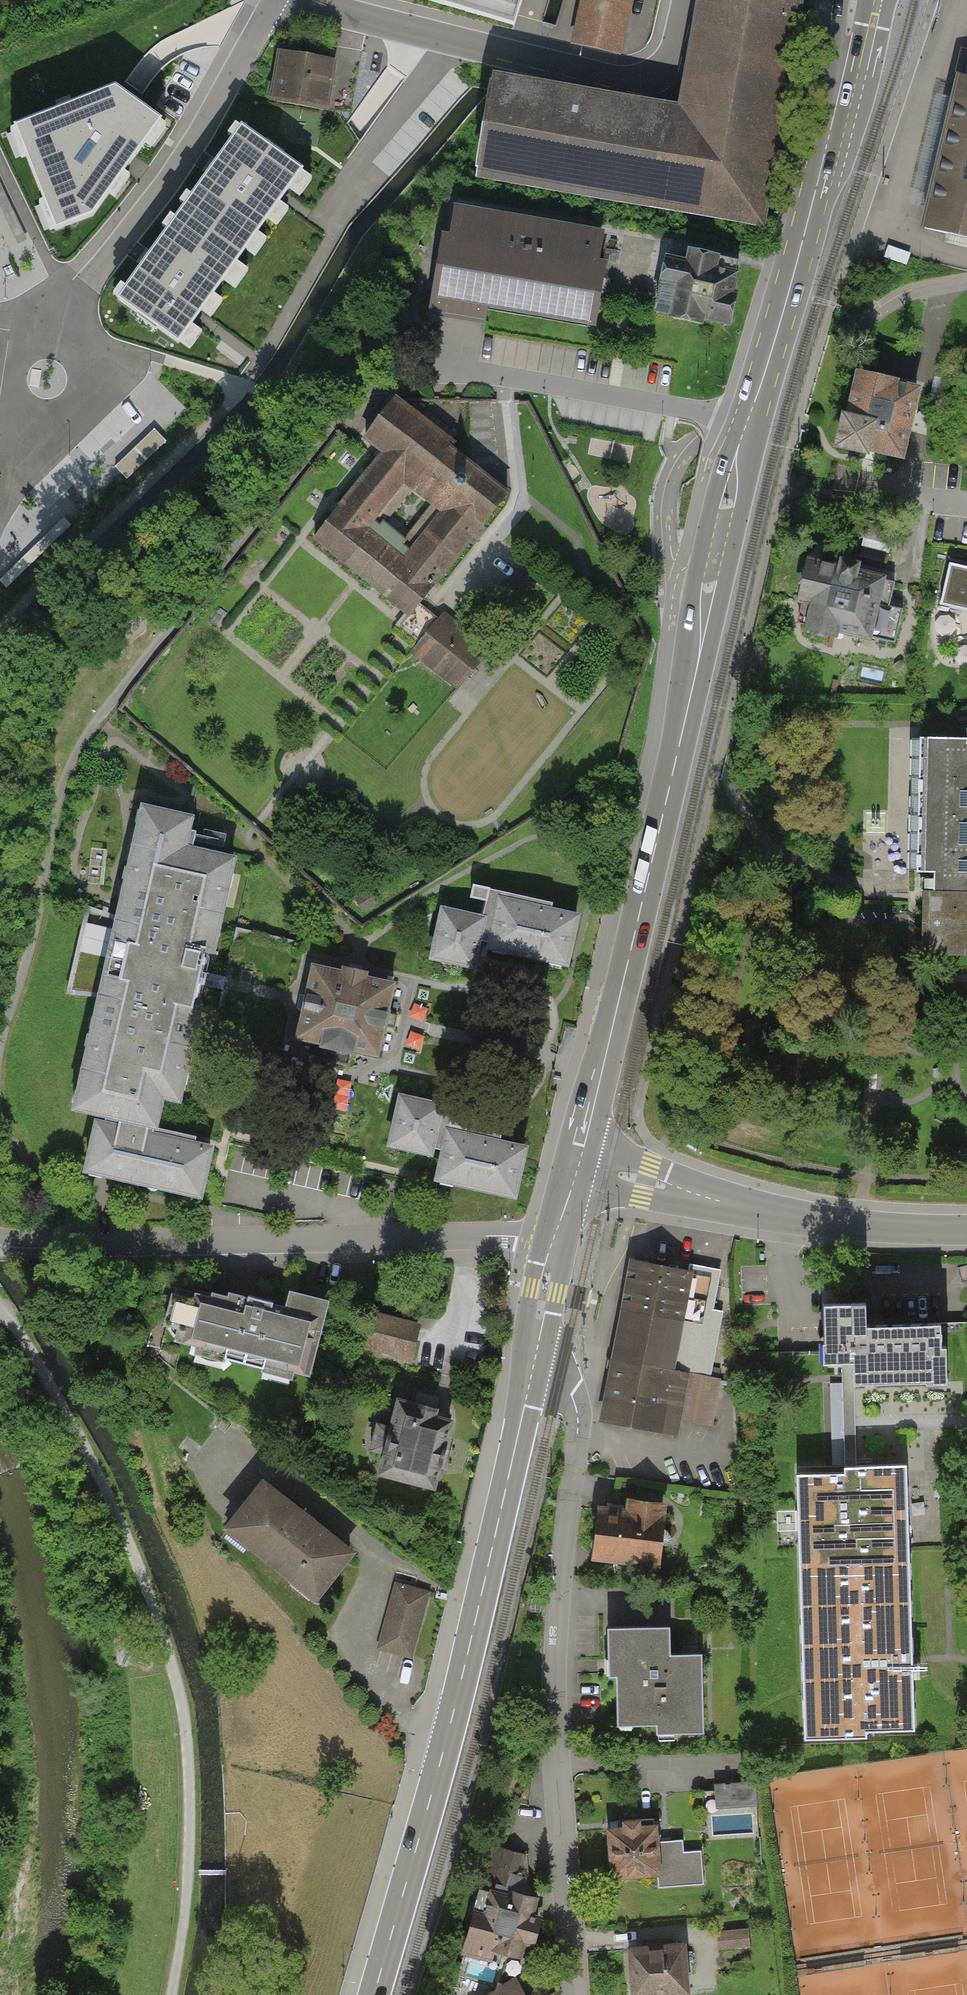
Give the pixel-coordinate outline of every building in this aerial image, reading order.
[(515,25),(522,0),(430,0),(515,25)] [(493,89),(480,166),(753,213),(790,0),(710,0),(689,123),(493,89)] [(580,7),(571,44),(622,56),(634,0),(581,0),(580,7)] [(334,61),(281,52),(274,98),(327,107),(334,61)] [(925,228),(949,234),(960,236),(966,238),(966,78),(959,77),(925,228)] [(162,116),(116,81),(15,121),(58,229),(92,215),(127,167),(162,116)] [(235,122),(173,208),(241,257),(246,249),(255,256),(268,238),(259,231),(267,219),(277,226),(290,208),(280,200),(283,195),(288,188),(300,196),(313,178),(235,122)] [(613,233),(453,206),(437,300),(434,318),(474,324),(486,326),(489,309),(597,327),(613,233)] [(173,208),(111,295),(189,350),(204,329),(194,323),(198,317),(202,311),(211,318),(225,299),(215,292),(223,281),(235,289),(250,268),(239,260),(241,257),(173,208)] [(949,234),(948,238),(947,243),(966,247),(966,238),(960,236),(949,234)] [(888,245),(884,257),(907,265),(912,253),(888,245)] [(711,257),(667,250),(656,315),(731,328),(742,262),(711,257)] [(921,383),(854,369),(837,450),(904,464),(921,383)] [(450,443),(457,435),(415,397),(407,405),(450,443)] [(452,445),(395,399),(385,413),(365,437),(383,451),(314,538),(407,612),(410,615),(420,603),(507,494),(449,448),(452,445)] [(127,479),(166,441),(154,429),(115,467),(127,479)] [(6,588),(72,525),(64,517),(0,578),(0,581),(6,588)] [(889,568),(817,555),(803,628),(875,641),(889,568)] [(954,563),(943,604),(966,610),(966,565),(954,563)] [(427,609),(420,603),(410,615),(407,612),(403,618),(398,624),(408,633),(419,642),(413,649),(459,686),(484,654),(427,609)] [(128,630),(134,631),(140,627),(141,620),(137,615),(130,614),(125,618),(124,624),(128,630)] [(922,741),(919,872),(935,872),(935,881),(923,880),(922,957),(966,958),(966,742),(922,741)] [(200,819),(142,807),(76,1115),(98,1120),(85,1178),(108,1182),(134,1188),(204,1203),(216,1145),(162,1134),(169,1103),(187,1107),(240,862),(193,852),(200,819)] [(441,908),(429,964),(475,974),(481,951),(571,972),(584,914),(494,894),(488,918),(441,908)] [(297,1046),(381,1062),(395,985),(311,969),(297,1046)] [(441,1105),(401,1096),(391,1144),(442,1155),(437,1178),(515,1194),(525,1147),(499,1141),(500,1134),(467,1126),(469,1115),(440,1109),(441,1105)] [(720,1276),(634,1260),(629,1289),(621,1335),(611,1389),(604,1421),(631,1426),(680,1435),(683,1418),(712,1423),(720,1378),(707,1376),(718,1313),(713,1312),(720,1276)] [(309,1373),(327,1303),(286,1293),(280,1317),(166,1288),(155,1334),(309,1373)] [(867,1302),(824,1303),(826,1361),(841,1361),(848,1360),(853,1360),(854,1382),(947,1379),(946,1329),(867,1331),(867,1302)] [(418,1327),(374,1315),(366,1345),(410,1356),(418,1327)] [(848,1360),(841,1361),(842,1378),(842,1383),(830,1383),(832,1462),(851,1461),(856,1461),(855,1424),(854,1382),(853,1360),(848,1360)] [(385,1452),(380,1472),(434,1486),(451,1420),(433,1416),(435,1409),(399,1400),(392,1426),(378,1423),(371,1449),(385,1452)] [(832,1462),(795,1463),(805,1734),(914,1730),(912,1658),(905,1460),(856,1461),(851,1461),(832,1462)] [(356,1553),(264,1484),(225,1535),(317,1605),(356,1553)] [(629,1512),(600,1509),(594,1555),(614,1557),(612,1573),(644,1577),(646,1560),(655,1561),(662,1504),(631,1500),(629,1512)] [(429,1591),(394,1582),(376,1650),(411,1659),(429,1591)] [(672,1628),(609,1630),(610,1667),(610,1675),(619,1675),(621,1724),(659,1723),(659,1735),(705,1734),(703,1656),(673,1657),(672,1628)] [(757,1782),(724,1784),(725,1807),(758,1805),(757,1782)] [(656,1822),(607,1826),(612,1875),(658,1871),(660,1890),(705,1886),(702,1851),(682,1853),(681,1841),(658,1843),(656,1822)] [(482,1890),(480,1889),(473,1911),(479,1912),(472,1935),(475,1936),(468,1958),(492,1966),(498,1947),(519,1954),(523,1941),(530,1943),(538,1916),(530,1914),(535,1899),(522,1895),(526,1882),(525,1857),(495,1848),(482,1890)] [(683,1941),(627,1946),(631,1990),(688,1985),(683,1941)] [(488,1985),(486,1994),(532,1994),(488,1985)]
